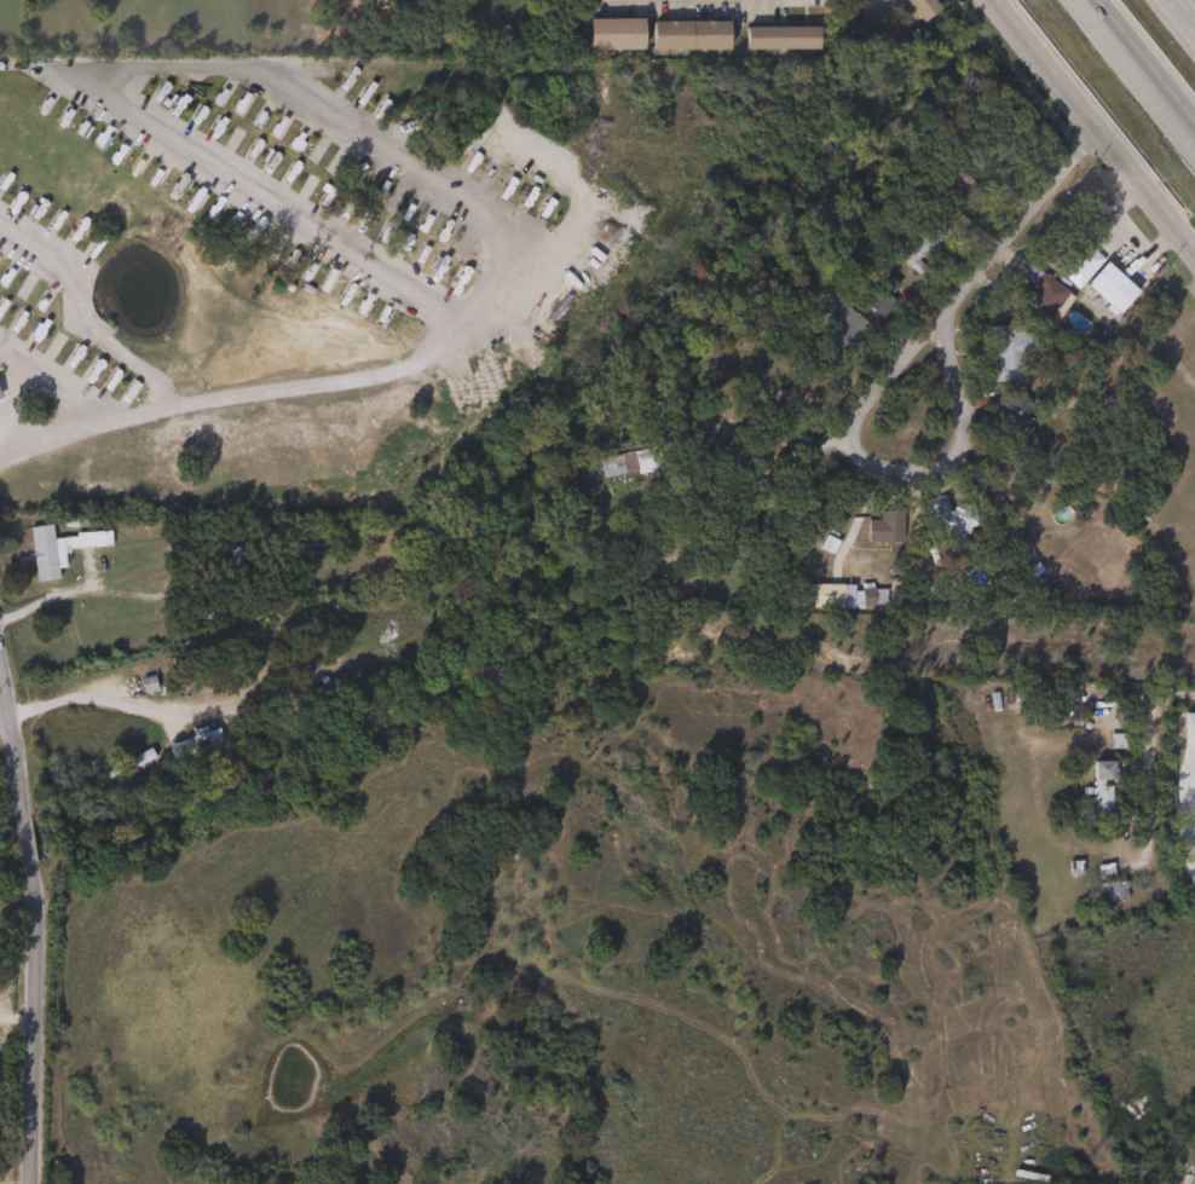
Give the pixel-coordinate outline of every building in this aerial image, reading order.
[(919,24),(902,0),(931,0),(939,11),(919,24)] [(588,51),(588,19),(643,19),(643,51),(588,51)] [(651,51),(651,23),(728,23),(728,51),(651,51)] [(819,28),(819,51),(743,51),(743,28),(819,28)] [(947,232),(917,275),(901,264),(931,221),(947,232)] [(1115,314),(1084,285),(1105,264),(1136,293),(1115,314)] [(858,302),(882,273),(900,288),(876,317),(858,302)] [(830,351),(815,311),(847,300),(861,340),(830,351)] [(1022,382),(989,382),(989,327),(1021,325),(1021,333),(1033,333),(1033,358),(1022,358),(1022,382)] [(1005,437),(1008,405),(1026,405),(1024,438),(1005,437)] [(657,468),(598,481),(594,460),(653,447),(657,468)] [(936,519),(925,522),(920,502),(942,497),(946,510),(969,504),(975,527),(956,532),(960,549),(946,554),(936,519)] [(865,544),(865,521),(877,521),(877,513),(900,513),(900,544),(865,544)] [(31,583),(28,527),(48,526),(50,537),(106,532),(108,547),(62,550),(63,568),(53,568),(54,582),(31,583)] [(218,603),(229,547),(241,549),(230,606),(218,603)] [(812,608),(812,587),(839,587),(839,608),(812,608)] [(171,740),(220,738),(223,762),(173,766),(171,740)] [(1091,764),(1110,764),(1110,822),(1091,822),(1091,764)] [(1099,865),(1110,866),(1109,879),(1125,880),(1124,901),(1097,900),(1099,865)]
